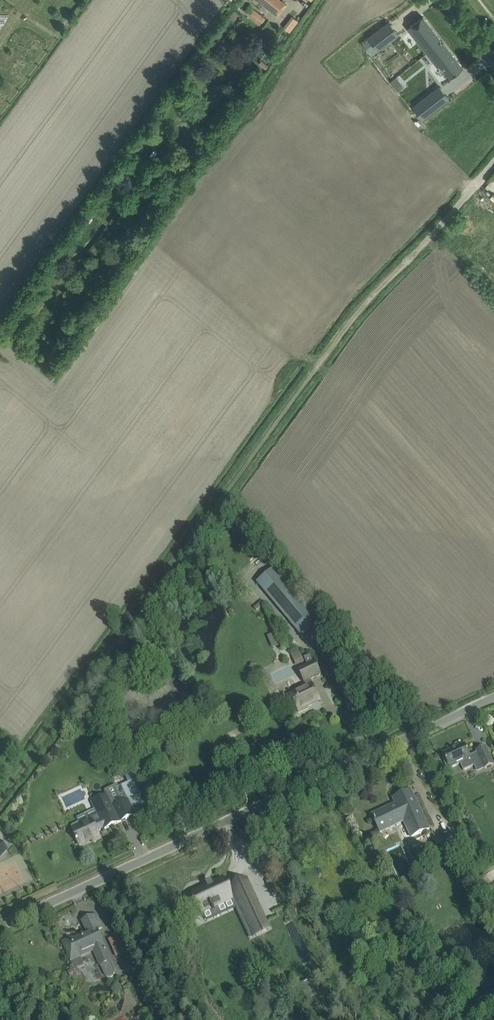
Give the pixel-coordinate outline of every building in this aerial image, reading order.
[(276,16),(287,4),(282,0),(256,0),(276,16)] [(245,11),(261,23),(265,17),(250,5),(245,11)] [(292,15),(283,27),(290,32),(299,21),(292,15)] [(428,54),(443,42),(423,16),(408,28),(428,54)] [(381,28),(369,37),(378,50),(391,40),(381,28)] [(378,50),(369,37),(362,42),(372,55),(378,50)] [(443,42),(428,54),(438,67),(441,65),(451,77),(463,68),(443,42)] [(390,81),(398,90),(404,85),(396,76),(390,81)] [(432,92),(413,107),(423,119),(442,105),(432,92)] [(354,170),(357,167),(347,160),(344,164),(354,170)] [(483,192),(476,197),(479,201),(470,209),(476,216),(492,204),(483,192)] [(321,622),(275,567),(257,583),(303,637),(321,622)] [(289,652),(292,658),(301,654),(298,648),(289,652)] [(320,674),(314,662),(299,669),(307,687),(312,684),(310,679),(320,674)] [(319,698),(312,684),(307,687),(300,690),(300,689),(290,694),(299,712),(309,707),(308,706),(312,705),(311,702),(319,698)] [(465,744),(443,754),(445,758),(443,759),(446,765),(448,764),(449,768),(460,763),(464,770),(474,765),(473,763),(481,759),(485,769),(493,764),(486,746),(476,750),(477,752),(470,755),(465,744)] [(142,765),(124,773),(128,782),(137,777),(146,773),(142,765)] [(72,825),(72,827),(73,830),(80,845),(81,845),(80,844),(91,839),(92,840),(99,836),(97,831),(104,827),(104,829),(135,814),(134,813),(150,806),(146,796),(137,777),(128,782),(116,787),(115,785),(105,789),(104,791),(106,795),(92,802),(99,817),(92,821),(80,826),(79,823),(77,823),(72,825)] [(396,804),(373,815),(381,834),(404,824),(411,839),(429,831),(411,790),(394,798),(396,804)] [(207,886),(190,893),(192,899),(195,897),(202,912),(234,897),(238,906),(241,905),(251,928),(255,936),(269,929),(266,921),(250,888),(237,894),(233,885),(227,888),(223,878),(212,883),(208,885),(207,883),(206,884),(207,886)] [(275,886),(269,889),(272,896),(278,893),(275,886)] [(98,952),(95,954),(100,965),(101,965),(105,975),(107,976),(110,977),(112,977),(114,975),(115,972),(115,969),(97,930),(102,927),(97,915),(83,921),(88,932),(72,939),(71,938),(63,942),(71,960),(79,957),(79,955),(95,948),(98,952)] [(288,955),(288,945),(283,946),(283,942),(274,942),(275,955),(288,955)]
